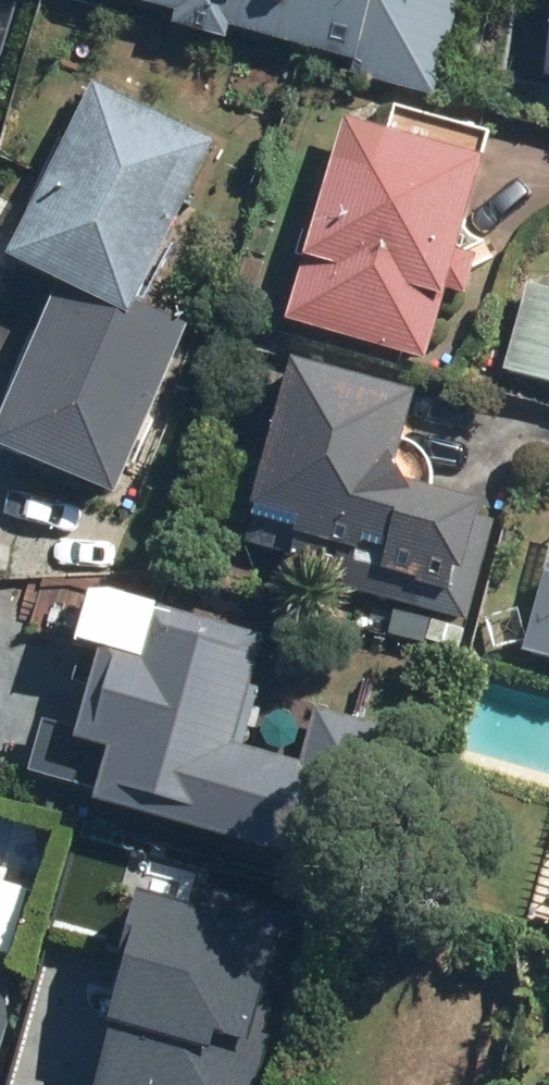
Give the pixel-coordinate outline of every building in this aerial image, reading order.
[(444,91),(470,0),(128,0),(444,91)] [(207,320),(157,298),(228,142),(100,85),(21,261),(74,285),(3,444),(126,499),(207,320)] [(490,162),(351,121),(293,322),(432,362),(452,293),(471,298),(482,261),(463,256),(490,162)] [(532,285),(508,375),(548,386),(548,290),(532,285)] [(425,395),(298,362),(251,545),(295,557),(290,575),(472,622),(498,524),(485,521),(489,506),(416,487),(406,466),(425,395)] [(524,655),(548,662),(548,567),(524,655)] [(113,756),(99,808),(354,874),(392,729),(316,709),(302,761),(249,747),(277,641),(159,610),(148,653),(110,643),(82,748),(113,756)] [(0,883),(0,953),(30,962),(48,897),(0,883)] [(109,905),(70,1084),(204,1084),(237,932),(109,905)] [(9,1031),(2,957),(0,957),(0,1047),(9,1031)]
